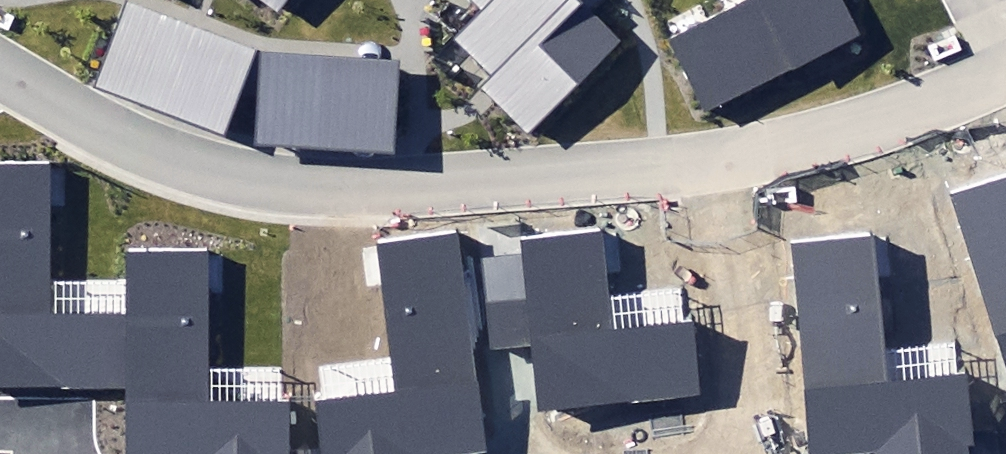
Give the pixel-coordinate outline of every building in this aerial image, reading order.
[(572,0),(490,0),(480,10),(451,40),(486,74),(475,86),(486,97),(526,136),(617,45),(572,0)] [(490,0),(470,0),(480,10),(490,0)] [(848,0),(751,0),(728,12),(670,41),(710,117),(867,36),(848,0)] [(94,87),(225,134),(256,48),(125,1),(94,87)] [(261,54),(257,144),(398,151),(402,60),(261,54)] [(125,318),(46,318),(46,280),(46,167),(0,167),(0,392),(125,392),(125,318)] [(1005,359),(1005,181),(954,198),(1005,359)] [(467,263),(463,232),(379,242),(380,246),(384,283),(393,356),(397,391),(324,400),(314,401),(320,453),(490,453),(478,355),(467,263)] [(524,256),(467,263),(478,355),(527,349),(536,416),(703,396),(694,321),(685,322),(612,331),(608,296),(600,232),(522,241),(524,256)] [(875,453),(970,453),(963,376),(887,383),(874,236),(789,244),(808,453),(860,453),(875,453)] [(125,318),(125,392),(124,453),(290,453),(290,403),(281,402),(208,402),(208,368),(209,292),(209,251),(126,250),(125,280),(125,318)]
